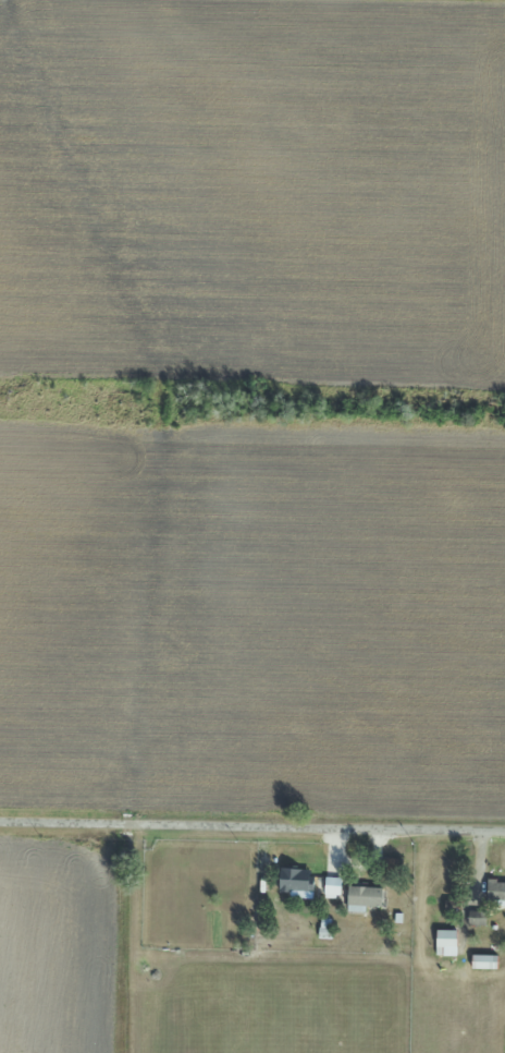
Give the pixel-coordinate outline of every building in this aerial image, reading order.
[(338,877),(312,877),(312,893),(338,893),(338,877)] [(484,881),(484,903),(504,903),(504,881),(484,881)] [(343,906),(388,906),(388,887),(343,887),(343,906)] [(482,924),(482,911),(464,911),(464,924),(482,924)] [(432,956),(453,956),(453,930),(432,930),(432,956)] [(467,969),(493,969),(493,955),(467,955),(467,969)]
